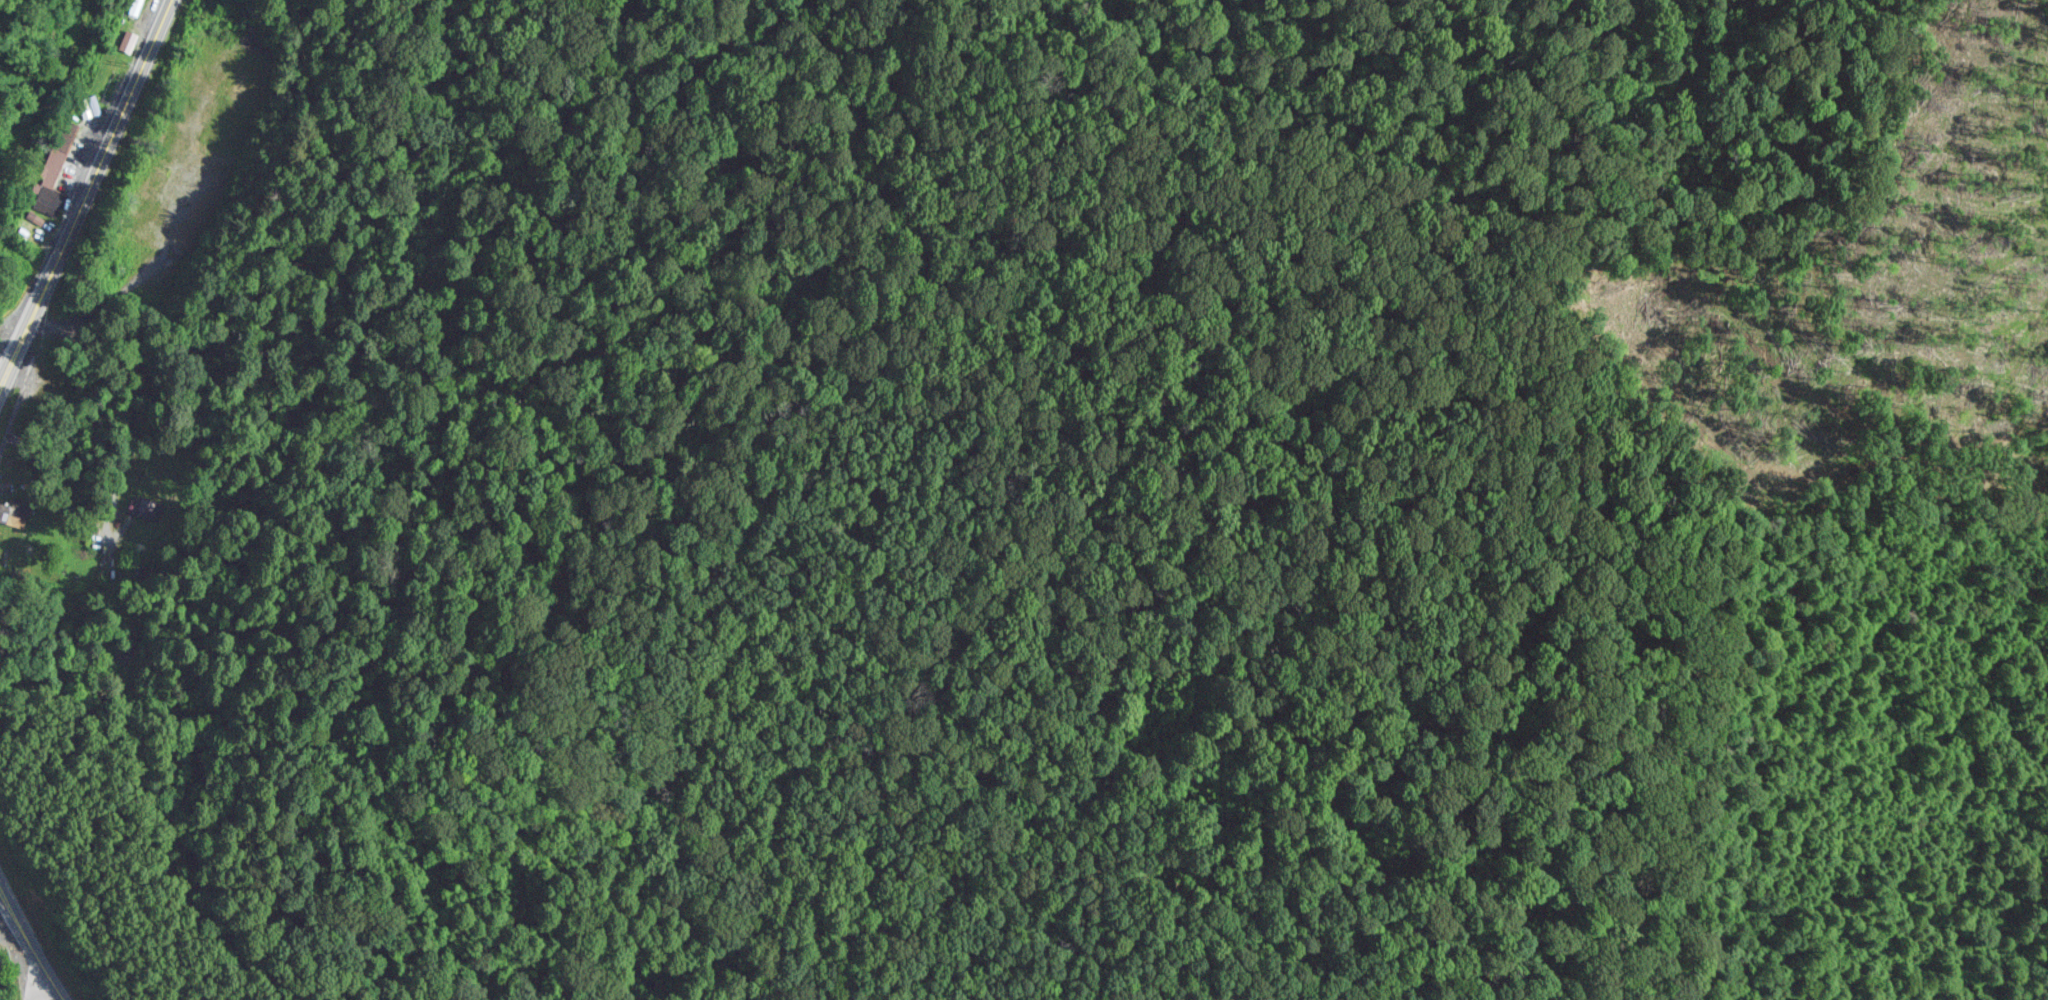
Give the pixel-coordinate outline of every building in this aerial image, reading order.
[(36,205),(60,213),(68,191),(57,187),(79,120),(66,116),(36,205)] [(35,237),(46,239),(49,225),(38,223),(35,237)] [(155,517),(161,498),(137,492),(132,510),(155,517)]
